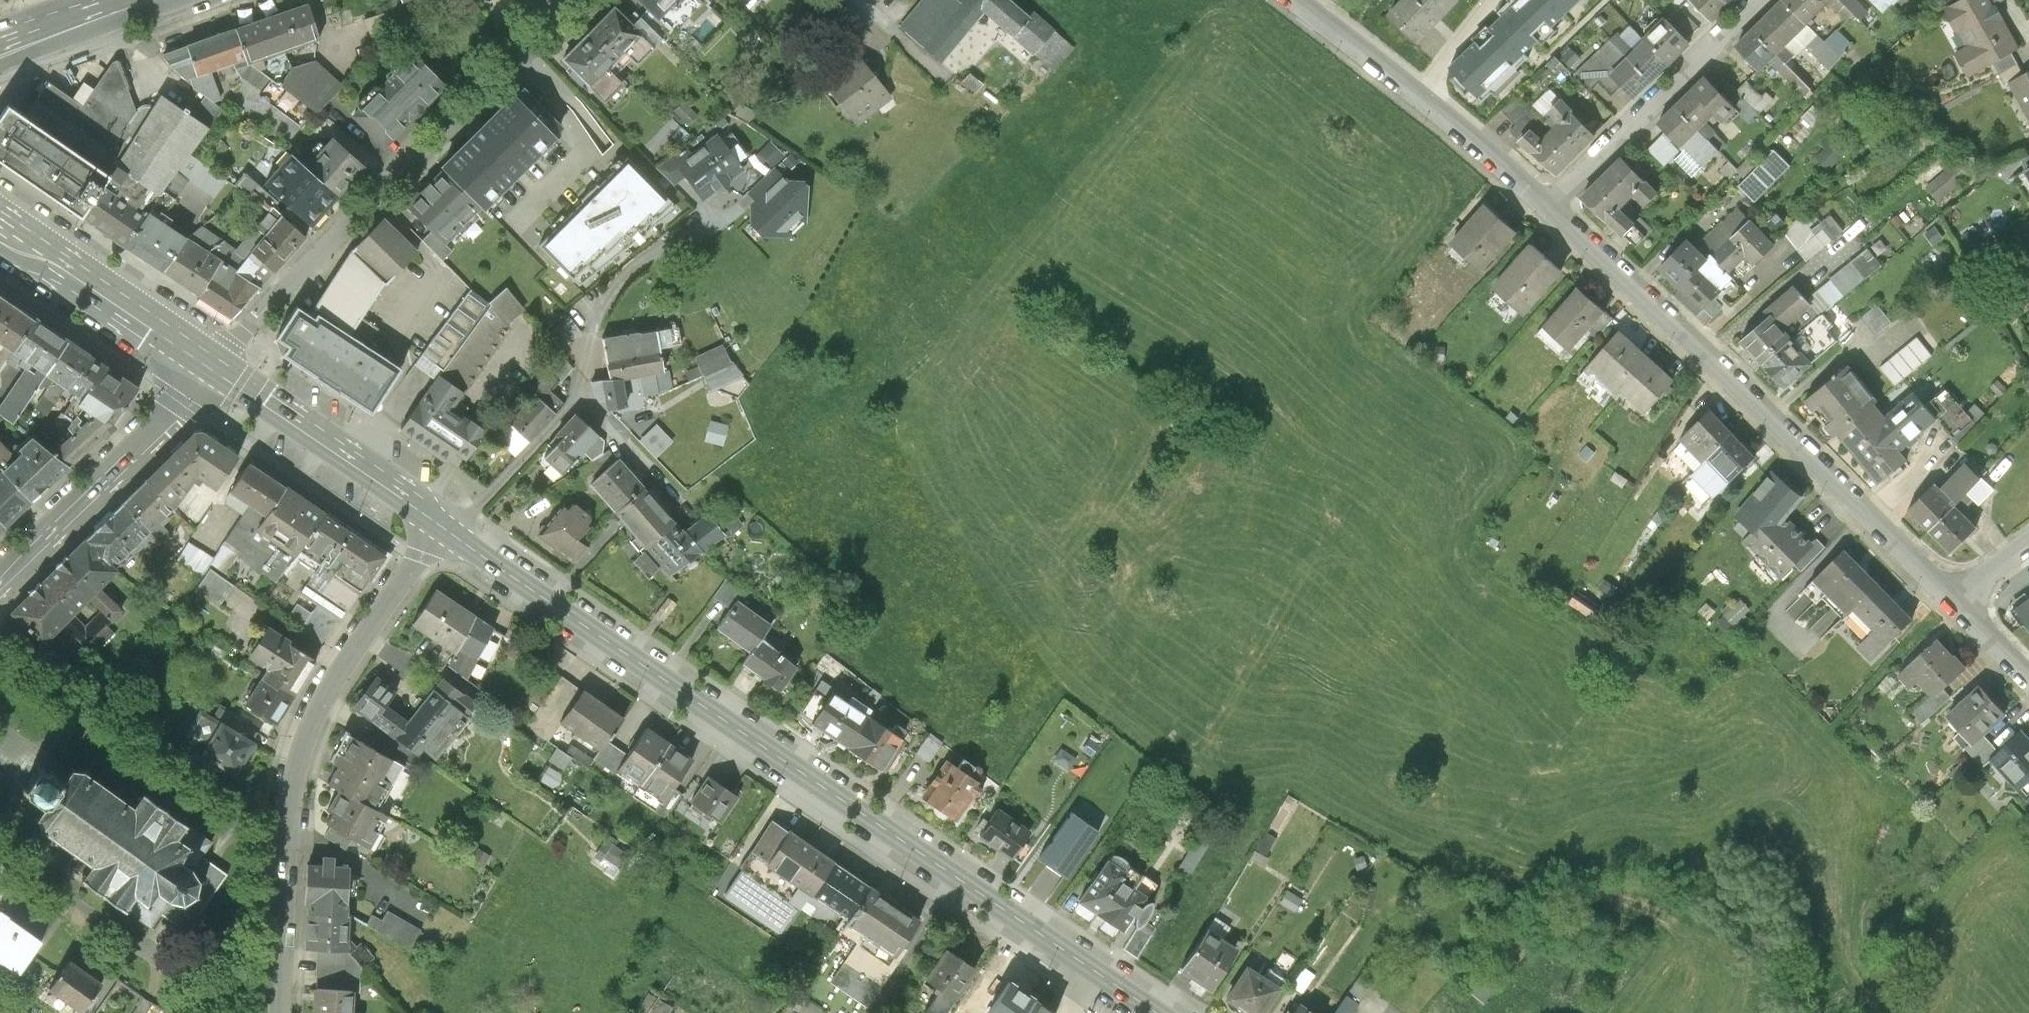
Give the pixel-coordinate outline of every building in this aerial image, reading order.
[(401,0),(386,0),(392,17),(405,13),(401,1),(401,0)] [(649,7),(664,22),(686,0),(642,0),(649,7)] [(900,26),(941,62),(985,11),(1012,37),(1031,15),(1014,0),(921,0),(900,26)] [(1391,13),(1421,42),(1461,0),(1403,0),(1391,13)] [(1503,16),(1499,20),(1450,67),(1483,102),(1529,58),(1525,53),(1544,35),(1580,0),(1511,0),(1499,12),(1503,16)] [(1712,21),(1729,4),(1725,0),(1691,0),(1712,21)] [(1758,20),(1782,43),(1792,33),(1803,22),(1782,0),(1778,0),(1758,20)] [(1825,0),(1782,0),(1803,22),(1825,0)] [(1839,11),(1850,0),(1828,0),(1839,11)] [(1856,0),(1850,0),(1839,11),(1847,19),(1853,12),(1857,16),(1868,4),(1864,0),(1857,0),(1856,1),(1856,0)] [(1892,3),(1889,0),(1871,0),(1883,12),(1892,3)] [(1945,9),(1958,32),(1962,30),(1971,47),(1956,54),(1968,76),(1992,63),(2012,53),(2018,49),(1995,6),(1992,8),(1988,0),(1962,0),(1945,9)] [(307,2),(234,27),(246,63),(261,58),(319,38),(307,2)] [(614,6),(589,32),(622,65),(630,57),(637,64),(655,46),(632,23),(614,6)] [(664,22),(649,7),(640,16),(662,38),(670,46),(679,37),(664,22)] [(1668,20),(1687,40),(1700,27),(1681,7),(1668,20)] [(387,11),(365,19),(374,43),(396,35),(387,11)] [(1034,11),(1031,15),(1012,37),(1032,55),(1034,53),(1054,30),(1055,29),(1034,11)] [(632,23),(655,46),(662,38),(640,16),(632,23)] [(864,31),(854,17),(835,32),(845,46),(849,42),(864,31)] [(1668,20),(1666,18),(1645,40),(1646,41),(1669,63),(1690,43),(1687,40),(1668,20)] [(1773,51),(1782,43),(1758,20),(1733,45),(1757,68),(1767,58),(1773,51)] [(1823,42),(1803,22),(1792,33),(1828,69),(1840,58),(1823,42)] [(246,63),(234,27),(184,44),(194,74),(209,69),(231,61),(233,67),(246,63)] [(1836,29),(1823,42),(1840,58),(1852,45),(1836,29)] [(1054,30),(1034,53),(1054,72),(1074,48),(1054,30)] [(589,32),(562,59),(603,98),(620,81),(614,75),(622,65),(589,32)] [(1652,81),(1669,63),(1646,41),(1636,51),(1619,33),(1611,40),(1626,55),(1652,81)] [(1613,96),(1623,86),(1609,71),(1626,55),(1611,40),(1575,76),(1591,92),(1600,83),(1613,96)] [(893,97),(849,42),(845,46),(814,70),(857,125),(893,97)] [(194,74),(184,44),(160,53),(183,78),(187,76),(194,74)] [(384,148),(447,86),(411,50),(348,113),(384,148)] [(1810,88),(1773,51),(1767,58),(1803,95),(1810,88)] [(2024,75),(2012,53),(1992,63),(2005,86),(2010,82),(2024,75)] [(1634,97),(1652,81),(1626,55),(1609,71),(1623,86),(1634,97)] [(0,111),(0,162),(79,215),(108,174),(110,170),(133,111),(119,58),(111,63),(93,89),(82,104),(71,97),(48,81),(23,118),(4,105),(0,111)] [(264,66),(261,58),(246,63),(257,69),(264,66)] [(314,59),(291,66),(279,84),(311,108),(317,111),(342,84),(314,59)] [(246,63),(233,67),(240,79),(258,93),(270,77),(257,69),(246,63)] [(782,74),(775,66),(769,72),(775,80),(782,74)] [(194,74),(187,76),(192,87),(212,101),(220,98),(209,69),(194,74)] [(983,84),(970,72),(962,81),(975,93),(983,84)] [(2024,75),(2010,82),(2028,116),(2028,72),(2024,75)] [(1702,74),(1672,104),(1695,127),(1702,120),(1712,110),(1721,120),(1734,106),(1702,74)] [(270,77),(258,93),(300,124),(311,108),(279,84),(270,77)] [(1746,79),(1736,89),(1759,113),(1773,98),(1765,90),(1760,94),(1746,79)] [(82,104),(93,89),(82,81),(71,97),(82,104)] [(554,135),(512,92),(443,161),(447,165),(485,204),(554,135)] [(140,105),(133,111),(110,170),(155,201),(176,171),(189,152),(207,128),(158,93),(149,106),(145,105),(140,105)] [(1510,131),(1518,138),(1539,118),(1517,94),(1501,109),(1516,125),(1510,131)] [(698,114),(684,101),(674,111),(687,125),(698,114)] [(1596,135),(1561,101),(1552,110),(1556,116),(1548,125),(1553,131),(1576,154),(1596,135)] [(1678,144),(1695,127),(1672,104),(1655,121),(1664,130),(1678,144)] [(1702,120),(1695,127),(1718,150),(1719,151),(1726,144),(1702,120)] [(1692,176),(1718,150),(1695,127),(1678,144),(1682,148),(1673,157),(1692,176)] [(1664,166),(1673,157),(1682,148),(1678,144),(1664,130),(1646,148),(1664,166)] [(1556,174),(1576,154),(1553,131),(1543,141),(1531,131),(1520,141),(1556,174)] [(674,184),(684,178),(702,201),(716,191),(719,192),(730,185),(731,180),(745,170),(716,132),(692,152),(686,146),(655,168),(674,184)] [(302,165),(336,195),(363,167),(329,135),(302,165)] [(770,141),(758,153),(773,168),(775,166),(785,157),(770,141)] [(1835,143),(1818,160),(1829,171),(1846,154),(1835,143)] [(1738,184),(1754,200),(1789,165),(1773,149),(1761,161),(1745,177),(1738,184)] [(176,171),(188,180),(204,192),(198,209),(204,214),(213,198),(227,180),(189,152),(176,171)] [(288,152),(261,183),(309,226),(336,195),(302,165),(288,152)] [(782,161),(790,170),(799,161),(790,153),(782,161)] [(1738,170),(1745,177),(1761,161),(1753,153),(1737,169),(1738,170)] [(1622,157),(1602,176),(1627,200),(1634,193),(1644,203),(1656,191),(1622,157)] [(567,301),(669,200),(627,158),(525,259),(567,301)] [(1960,159),(1945,169),(1954,184),(1970,174),(1960,159)] [(1728,180),(1738,170),(1737,169),(1729,162),(1720,171),(1728,180)] [(485,204),(447,165),(406,204),(432,230),(445,243),(485,204)] [(806,222),(805,182),(786,179),(775,166),(773,168),(747,193),(754,201),(750,205),(749,224),(762,235),(790,237),(806,222)] [(118,249),(155,201),(110,170),(108,174),(79,215),(75,222),(118,249)] [(188,180),(176,171),(155,201),(118,249),(160,276),(186,237),(161,220),(188,180)] [(239,189),(266,210),(271,206),(280,215),(278,201),(244,171),(232,183),(239,189)] [(1618,208),(1627,200),(1602,176),(1583,195),(1622,233),(1633,222),(1618,208)] [(1482,202),(1450,239),(1482,267),(1514,231),(1482,202)] [(248,251),(280,215),(271,206),(266,210),(232,246),(219,260),(234,270),(248,251)] [(1965,216),(1956,206),(1941,219),(1950,229),(1965,216)] [(1737,210),(1694,252),(1705,263),(1710,258),(1748,221),(1737,210)] [(1783,230),(1807,260),(1832,240),(1823,229),(1815,235),(1808,226),(1813,223),(1805,213),(1783,230)] [(305,236),(280,215),(248,251),(273,272),(305,236)] [(1633,222),(1622,233),(1635,247),(1653,229),(1639,216),(1633,222)] [(384,218),(352,248),(383,281),(415,250),(384,218)] [(1773,246),(1748,221),(1710,258),(1726,273),(1745,256),(1754,265),(1773,246)] [(160,276),(195,300),(219,260),(232,246),(200,224),(186,237),(160,276)] [(1940,232),(1935,225),(1922,235),(1927,241),(1940,232)] [(445,243),(432,230),(423,239),(443,260),(452,251),(445,243)] [(1659,272),(1680,291),(1705,263),(1694,252),(1685,244),(1659,272)] [(1531,245),(1496,284),(1526,310),(1560,271),(1531,245)] [(352,248),(308,315),(314,319),(317,314),(350,336),(360,318),(383,281),(352,248)] [(1867,248),(1830,278),(1844,296),(1881,266),(1867,248)] [(259,287),(273,272),(248,251),(234,270),(259,287)] [(1710,258),(1705,263),(1680,291),(1702,312),(1732,279),(1726,273),(1710,258)] [(195,300),(228,321),(259,287),(234,270),(219,260),(195,300)] [(490,304),(507,323),(524,308),(506,286),(487,302),(490,304)] [(1766,311),(1769,315),(1782,329),(1810,303),(1794,286),(1766,311)] [(1579,287),(1546,325),(1571,348),(1584,333),(1605,310),(1579,287)] [(442,369),(490,304),(487,302),(470,288),(421,354),(432,361),(442,369)] [(33,316),(0,294),(0,347),(8,352),(33,316)] [(442,369),(438,374),(464,391),(509,326),(507,323),(490,304),(442,369)] [(1861,320),(1875,337),(1892,323),(1878,306),(1861,320)] [(308,315),(296,307),(276,336),(289,345),(283,355),(368,412),(398,368),(350,336),(317,314),(314,319),(308,315)] [(1614,319),(1605,310),(1584,333),(1594,342),(1614,319)] [(1740,342),(1760,364),(1788,340),(1790,338),(1782,329),(1769,315),(1740,342)] [(42,375),(66,340),(33,316),(8,352),(33,370),(42,375)] [(602,337),(609,380),(622,380),(637,377),(663,372),(663,367),(656,330),(639,333),(639,331),(602,337)] [(767,368),(735,332),(721,344),(694,357),(698,366),(684,371),(688,381),(702,375),(710,391),(743,376),(750,384),(767,368)] [(1588,364),(1621,393),(1649,361),(1616,332),(1588,364)] [(1932,357),(1917,339),(1880,369),(1895,387),(1932,357)] [(42,375),(61,388),(86,353),(66,340),(42,375)] [(1810,364),(1788,340),(1760,364),(1782,389),(1810,364)] [(0,347),(0,364),(8,352),(0,347)] [(74,403),(102,365),(86,353),(61,388),(69,393),(65,398),(69,402),(60,413),(68,419),(72,414),(78,405),(74,403)] [(1670,379),(1649,361),(1621,393),(1642,411),(1670,379)] [(1849,364),(1807,398),(1835,433),(1838,431),(1873,402),(1877,399),(1849,364)] [(110,425),(137,389),(102,365),(74,403),(78,405),(82,407),(110,425)] [(663,372),(637,377),(640,394),(659,391),(659,393),(673,387),(669,366),(663,367),(663,372)] [(42,375),(33,370),(31,373),(23,367),(0,400),(0,416),(9,422),(42,375)] [(533,394),(554,413),(564,403),(550,389),(558,381),(543,367),(525,386),(533,394)] [(438,374),(398,431),(446,464),(454,453),(465,460),(485,431),(463,416),(469,408),(458,401),(464,391),(438,374)] [(602,380),(590,382),(592,394),(599,402),(604,401),(606,411),(627,406),(622,380),(609,380),(602,380)] [(1998,380),(1991,386),(1999,395),(2006,388),(1998,380)] [(1934,415),(1942,425),(1963,407),(1946,387),(1926,405),(1934,415)] [(1884,416),(1873,402),(1838,431),(1878,481),(1906,458),(1896,446),(1934,415),(1926,405),(1914,391),(1884,416)] [(507,422),(528,442),(554,413),(533,394),(507,422)] [(113,428),(110,425),(82,407),(79,413),(84,417),(76,426),(73,423),(76,418),(72,414),(68,419),(63,427),(67,432),(46,452),(65,466),(98,436),(101,438),(113,428)] [(1978,423),(1963,407),(1942,425),(1957,444),(1978,423)] [(567,434),(544,458),(558,471),(568,460),(571,463),(582,451),(598,433),(575,411),(559,428),(567,434)] [(1682,438),(1704,460),(1718,447),(1716,445),(1730,431),(1711,411),(1682,438)] [(729,425),(710,420),(705,441),(723,445),(729,425)] [(236,456),(201,431),(191,431),(141,480),(171,508),(190,481),(195,486),(199,481),(213,491),(236,456)] [(1755,456),(1730,431),(1716,445),(1718,447),(1704,460),(1726,483),(1755,456)] [(598,433),(582,451),(591,460),(602,453),(603,440),(598,433)] [(46,452),(28,436),(14,450),(16,453),(5,464),(0,469),(0,475),(28,502),(65,466),(46,452)] [(5,464),(2,460),(9,452),(0,443),(0,469),(5,464)] [(608,449),(602,453),(591,460),(578,468),(584,478),(615,459),(608,449)] [(618,459),(589,484),(614,512),(643,486),(618,459)] [(283,486),(247,462),(226,493),(262,516),(283,486)] [(1964,462),(1940,488),(1956,504),(1966,494),(1981,478),(1964,462)] [(1995,462),(1981,478),(1991,487),(2005,471),(1995,462)] [(1622,487),(1627,479),(1615,471),(1610,479),(1622,487)] [(0,475),(0,524),(3,528),(28,502),(0,475)] [(1738,515),(1754,529),(1744,539),(1778,574),(1792,561),(1809,544),(1783,517),(1802,495),(1786,480),(1782,484),(1772,476),(1738,515)] [(1991,487),(1981,478),(1966,494),(1979,505),(1993,489),(1991,487)] [(171,508),(141,480),(119,503),(148,532),(157,523),(171,508)] [(650,480),(643,486),(614,512),(645,548),(674,522),(681,515),(650,480)] [(262,516),(253,530),(293,557),(322,514),(324,512),(284,484),(283,486),(262,516)] [(1911,511),(1930,530),(1954,506),(1956,504),(1940,488),(1937,485),(1911,511)] [(253,530),(262,516),(226,493),(225,503),(240,514),(222,541),(238,552),(253,530)] [(112,567),(148,532),(119,503),(83,538),(112,567)] [(562,505),(539,536),(575,563),(586,547),(578,540),(593,522),(591,515),(576,504),(571,504),(567,509),(562,505)] [(1976,528),(1954,506),(1930,530),(1951,552),(1976,528)] [(167,528),(185,546),(188,542),(195,531),(171,508),(157,523),(164,531),(167,528)] [(1656,508),(1649,518),(1655,522),(1662,512),(1656,508)] [(715,521),(724,533),(740,521),(731,509),(715,521)] [(683,534),(674,522),(645,548),(662,566),(669,574),(724,533),(715,521),(708,512),(683,534)] [(385,556),(322,514),(293,557),(314,571),(325,554),(367,582),(385,556)] [(164,531),(157,523),(148,532),(176,559),(185,546),(167,528),(164,531)] [(275,582),(293,557),(253,530),(238,552),(236,555),(275,582)] [(112,567),(83,538),(58,564),(32,589),(7,614),(39,647),(61,625),(73,614),(87,600),(99,589),(116,571),(112,567)] [(1816,538),(1809,544),(1792,561),(1801,570),(1825,547),(1816,538)] [(238,552),(222,541),(213,557),(207,567),(210,569),(222,577),(223,576),(236,555),(238,552)] [(213,557),(188,542),(185,546),(176,559),(201,577),(207,567),(213,557)] [(648,578),(662,566),(645,548),(632,560),(648,578)] [(1847,614),(1852,609),(1877,585),(1844,551),(1814,580),(1847,614)] [(325,554),(314,571),(327,581),(331,575),(359,595),(367,582),(325,554)] [(222,577),(210,569),(194,591),(218,608),(233,585),(222,577)] [(1910,620),(1877,585),(1852,609),(1874,631),(1858,647),(1869,659),(1910,620)] [(99,589),(87,600),(98,611),(110,623),(122,611),(99,589)] [(475,616),(435,589),(410,626),(454,656),(475,616)] [(677,605),(668,597),(654,613),(663,621),(677,605)] [(2013,608),(2028,631),(2028,597),(2013,608)] [(715,628),(750,654),(762,638),(772,625),(737,598),(715,628)] [(1741,601),(1725,616),(1733,625),(1750,611),(1741,601)] [(338,620),(316,606),(299,631),(320,646),(338,620)] [(110,623),(98,611),(84,625),(73,614),(61,625),(84,648),(110,623)] [(475,616),(454,656),(448,667),(465,679),(493,628),(475,616)] [(291,700),(316,660),(264,628),(244,658),(263,670),(258,678),(291,700)] [(797,668),(762,638),(750,654),(742,665),(780,693),(797,668)] [(1939,639),(1900,673),(1911,686),(1918,679),(1930,692),(1933,695),(1942,687),(1966,666),(1956,655),(1954,656),(1939,639)] [(171,680),(165,675),(152,691),(159,696),(171,680)] [(548,741),(559,725),(584,691),(561,675),(526,725),(548,741)] [(291,700),(258,678),(241,705),(274,726),(291,700)] [(396,693),(378,678),(353,710),(371,724),(386,706),(396,693)] [(442,678),(432,691),(462,714),(466,717),(477,704),(442,678)] [(1981,685),(1949,715),(1974,742),(1982,734),(2006,712),(1981,685)] [(1951,697),(1942,687),(1933,695),(1930,692),(1906,712),(1918,727),(1951,697)] [(462,714),(432,691),(407,722),(393,739),(415,756),(423,747),(430,752),(462,714)] [(623,719),(584,691),(559,725),(599,753),(607,741),(623,719)] [(847,748),(869,716),(832,693),(811,724),(847,748)] [(220,704),(212,718),(236,734),(245,720),(220,704)] [(393,739),(407,722),(386,706),(371,724),(379,729),(393,739)] [(212,718),(199,710),(184,733),(203,745),(197,755),(233,778),(254,745),(244,739),(243,732),(236,734),(212,718)] [(869,716),(847,748),(885,775),(907,743),(901,739),(907,731),(896,723),(890,731),(869,716)] [(670,744),(646,728),(628,755),(617,770),(641,786),(670,744)] [(393,739),(379,729),(368,746),(405,767),(415,756),(393,739)] [(1990,760),(2025,798),(2028,795),(2028,739),(2021,731),(1999,752),(1990,760)] [(368,746),(345,733),(328,762),(337,767),(327,783),(337,790),(378,813),(405,767),(368,746)] [(942,743),(929,734),(916,753),(929,763),(942,743)] [(1999,752),(1982,734),(1974,742),(1966,748),(1983,766),(1990,760),(1999,752)] [(1100,745),(1090,738),(1081,751),(1091,758),(1100,745)] [(617,770),(628,755),(607,741),(599,753),(594,759),(614,774),(617,770)] [(694,760),(670,744),(641,786),(664,802),(674,788),(694,760)] [(571,758),(557,748),(550,758),(564,768),(571,758)] [(983,785),(947,760),(920,797),(956,822),(983,785)] [(37,818),(41,830),(73,852),(65,863),(73,869),(84,876),(152,925),(161,913),(174,922),(187,932),(227,876),(212,864),(201,856),(211,843),(143,794),(132,786),(123,780),(114,792),(84,770),(70,772),(62,781),(39,765),(29,777),(20,788),(44,807),(37,818)] [(561,775),(548,767),(540,781),(552,788),(561,784),(561,775)] [(739,797),(709,777),(690,804),(720,825),(739,797)] [(674,788),(664,802),(656,812),(665,819),(683,794),(674,788)] [(378,813),(337,790),(324,812),(331,815),(324,826),(329,828),(350,841),(368,851),(387,818),(378,813)] [(1031,835),(997,811),(978,837),(1013,861),(1014,859),(1025,844),(1031,835)] [(1099,831),(1071,811),(1038,858),(1065,878),(1099,831)] [(752,852),(768,863),(790,833),(773,821),(752,852)] [(350,841),(329,828),(323,837),(345,850),(350,841)] [(808,897),(832,862),(790,833),(768,863),(765,868),(808,897)] [(603,873),(614,880),(630,855),(615,845),(618,841),(606,834),(592,855),(608,866),(603,873)] [(1032,849),(1025,844),(1014,859),(1022,864),(1032,849)] [(741,868),(752,852),(742,845),(731,860),(741,868)] [(490,856),(478,849),(471,860),(484,867),(490,856)] [(1364,856),(1354,859),(1357,870),(1367,867),(1364,856)] [(306,914),(345,917),(348,867),(333,866),(333,858),(321,857),(320,866),(304,865),(302,906),(306,906),(306,914)] [(1092,883),(1078,902),(1125,935),(1136,918),(1145,924),(1153,906),(1145,901),(1148,897),(1137,889),(1145,876),(1128,865),(1124,872),(1108,860),(1099,872),(1096,869),(1087,880),(1092,883)] [(871,888),(832,862),(808,897),(806,900),(818,909),(813,915),(825,924),(833,914),(841,920),(846,923),(871,888)] [(726,894),(783,931),(801,904),(744,867),(726,894)] [(1045,897),(1055,879),(1042,871),(1032,889),(1045,897)] [(898,958),(921,923),(871,888),(846,923),(898,958)] [(1357,906),(1350,901),(1344,909),(1351,914),(1357,906)] [(0,910),(0,958),(20,972),(41,941),(9,919),(10,917),(0,910)] [(382,920),(371,914),(365,925),(412,952),(424,932),(387,911),(382,920)] [(345,917),(306,914),(303,951),(318,952),(346,953),(347,938),(348,917),(345,917)] [(1217,919),(1183,970),(1215,991),(1241,952),(1223,940),(1230,928),(1217,919)] [(898,958),(846,923),(841,920),(836,928),(858,944),(831,984),(865,1006),(898,958)] [(1545,937),(1529,923),(1472,991),(1485,1002),(1506,978),(1509,981),(1545,937)] [(1153,936),(1141,927),(1126,948),(1137,957),(1153,936)] [(939,936),(935,933),(928,941),(932,944),(939,936)] [(356,947),(347,938),(346,953),(361,969),(374,958),(361,942),(356,947)] [(948,950),(925,981),(935,988),(932,993),(937,996),(925,1012),(926,1012),(949,1012),(979,972),(948,950)] [(346,953),(318,952),(316,989),(353,991),(359,991),(361,969),(346,953)] [(101,983),(68,960),(49,988),(82,1011),(101,983)] [(1249,967),(1226,1000),(1246,1012),(1267,1012),(1283,990),(1279,987),(1284,979),(1271,970),(1265,978),(1249,967)] [(1336,1012),(1354,1012),(1372,986),(1360,978),(1336,1012)] [(1011,986),(992,1012),(1027,1012),(1034,1002),(1011,986)] [(312,988),(311,1012),(351,1012),(353,991),(316,989),(312,988)] [(643,1006),(660,1012),(664,1012),(670,999),(649,991),(643,1006)] [(143,997),(133,1012),(147,1012),(153,1003),(143,997)] [(1034,1002),(1027,1012),(1050,1012),(1034,1002)] [(1291,1012),(1313,1012),(1298,1003),(1291,1012)]
